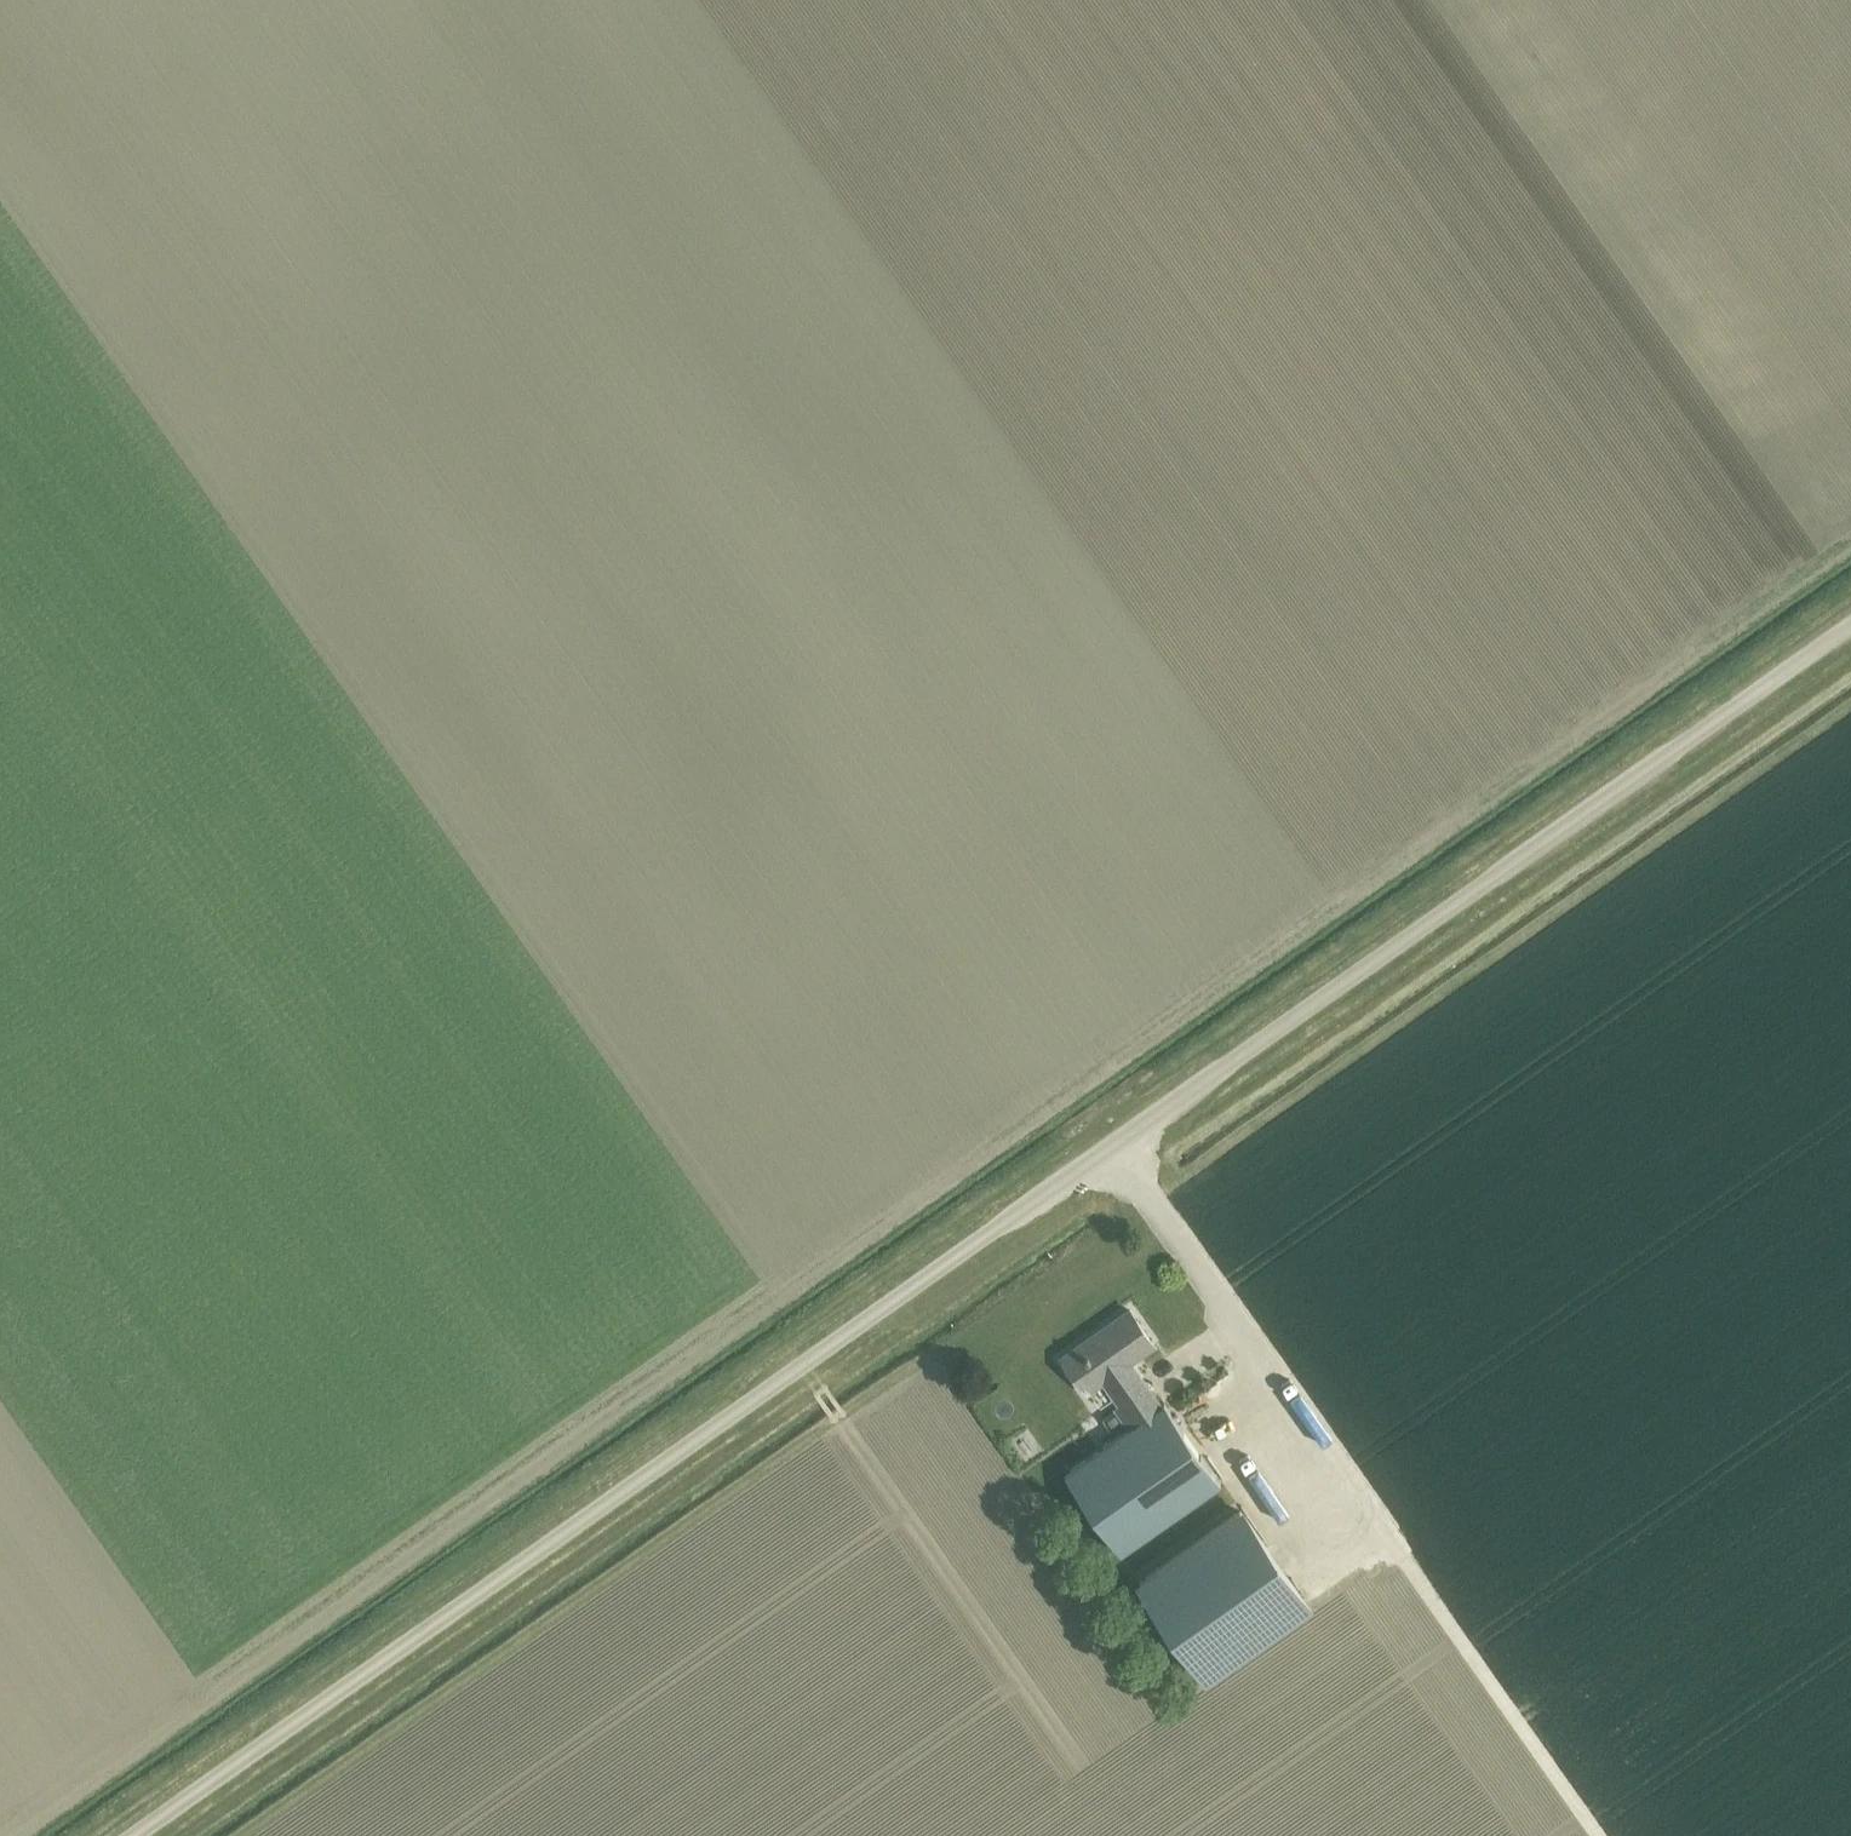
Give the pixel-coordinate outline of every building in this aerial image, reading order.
[(1062,1357),(1079,1381),(1087,1392),(1104,1381),(1122,1406),(1116,1410),(1130,1429),(1161,1407),(1128,1360),(1137,1354),(1139,1356),(1154,1345),(1130,1310),(1128,1311),(1130,1314),(1107,1330),(1105,1327),(1062,1357)] [(1161,1407),(1130,1429),(1065,1474),(1121,1554),(1221,1484),(1165,1404),(1161,1407)] [(1310,1611),(1306,1606),(1240,1511),(1140,1581),(1210,1681),(1310,1611)]
